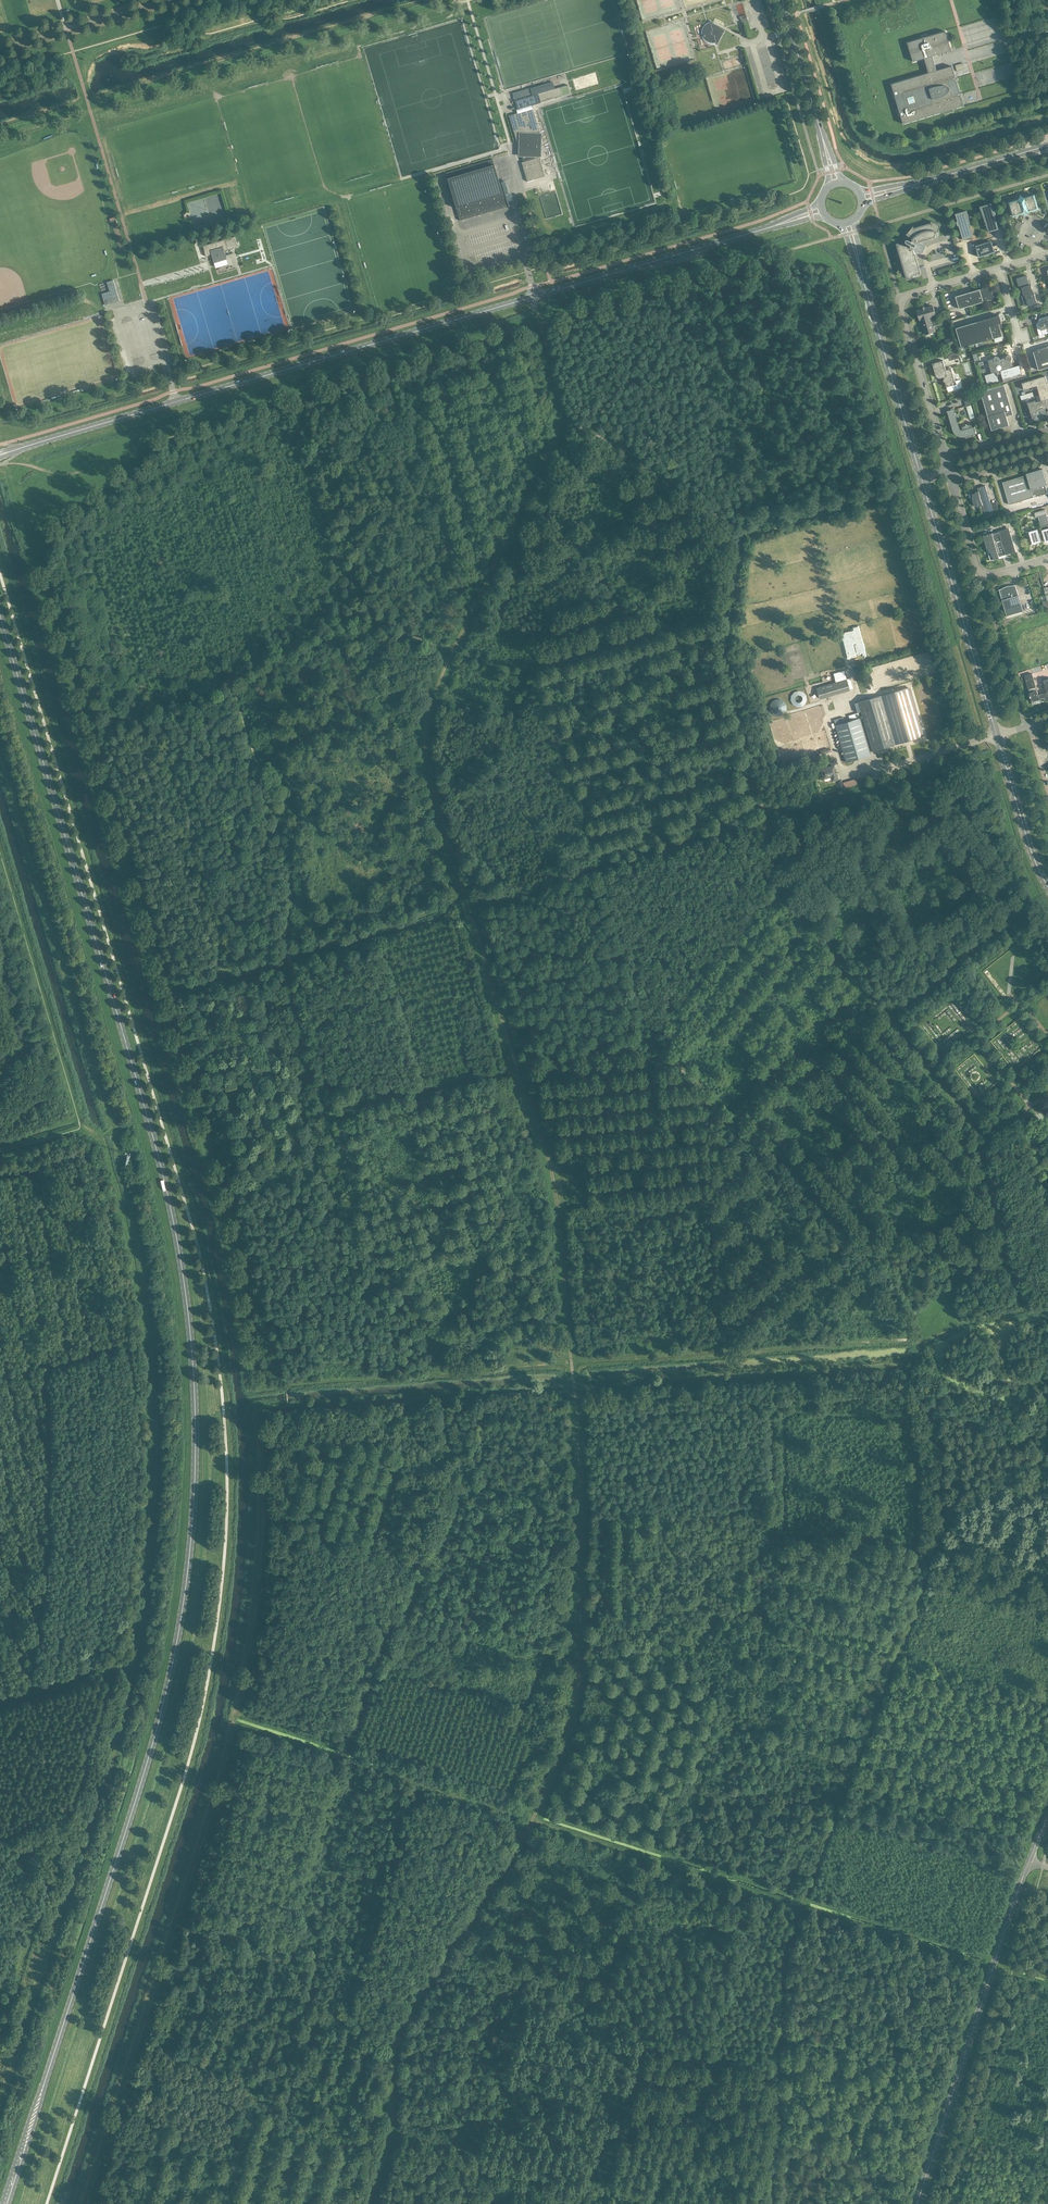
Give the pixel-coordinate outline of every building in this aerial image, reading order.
[(712,23),(710,24),(708,25),(706,26),(704,28),(703,31),(703,33),(703,35),(704,37),(704,38),(706,40),(708,42),(711,43),(713,43),(716,43),(717,43),(725,30),(712,23)] [(891,84),(896,98),(903,124),(945,112),(953,110),(952,110),(964,106),(952,66),(937,71),(933,56),(951,51),(946,31),(927,37),(927,36),(923,38),(908,43),(913,62),(925,59),(929,73),(891,84)] [(726,68),(741,63),(739,56),(723,61),(726,68)] [(763,96),(759,74),(753,75),(758,97),(763,96)] [(531,96),(532,95),(538,94),(555,89),(553,82),(548,84),(530,89),(531,96)] [(538,94),(541,102),(562,96),(560,88),(559,87),(555,89),(538,94)] [(521,98),(531,95),(529,88),(519,91),(521,98)] [(509,116),(516,141),(519,141),(519,156),(521,156),(523,162),(521,162),(527,181),(545,176),(539,157),(535,158),(534,156),(536,156),(537,135),(540,134),(532,109),(531,106),(541,103),(541,102),(538,94),(532,95),(531,96),(515,101),(517,109),(516,110),(517,113),(509,116)] [(446,173),(460,220),(512,205),(505,182),(500,183),(492,159),(446,173)] [(1021,196),(1018,200),(1009,202),(1013,216),(1022,213),(1026,215),(1028,212),(1028,211),(1038,209),(1034,195),(1024,198),(1021,196)] [(994,215),(996,215),(995,211),(994,211),(993,212),(991,204),(980,207),(989,232),(998,229),(994,215)] [(959,225),(963,239),(972,237),(967,211),(956,214),(958,221),(957,222),(957,221),(957,222),(958,226),(958,225),(959,225)] [(897,244),(898,248),(907,279),(914,277),(913,275),(921,273),(914,250),(920,252),(921,250),(922,251),(923,249),(922,248),(923,247),(918,242),(936,237),(937,232),(938,233),(941,225),(931,221),(931,224),(914,229),(913,227),(907,235),(913,240),(912,241),(911,242),(908,240),(907,240),(906,240),(906,241),(906,242),(907,243),(910,245),(909,246),(909,247),(897,243),(897,244)] [(214,262),(226,258),(224,251),(238,247),(235,237),(203,246),(206,256),(211,255),(214,262)] [(985,255),(985,256),(986,256),(989,255),(989,254),(995,252),(991,242),(977,246),(979,257),(985,255)] [(1029,283),(1027,276),(1016,279),(1019,288),(1021,288),(1023,292),(1031,290),(1032,289),(1030,282),(1029,283)] [(111,302),(111,303),(119,301),(113,280),(107,282),(110,291),(102,294),(105,303),(111,302)] [(994,298),(994,297),(994,296),(993,295),(993,294),(992,293),(992,292),(993,292),(991,286),(986,288),(984,289),(983,288),(956,297),(959,309),(988,301),(988,300),(989,299),(990,299),(991,299),(992,299),(993,299),(994,298)] [(1032,294),(1031,290),(1023,292),(1024,296),(1025,296),(1028,306),(1037,303),(1034,294),(1032,294)] [(920,320),(921,320),(930,317),(936,316),(935,311),(934,310),(933,306),(925,308),(925,307),(921,308),(921,309),(917,311),(918,315),(917,316),(918,316),(920,320)] [(999,315),(990,318),(996,338),(1002,336),(1000,328),(1003,328),(999,315)] [(930,317),(921,320),(925,333),(930,331),(931,333),(936,331),(934,326),(933,326),(930,317)] [(990,318),(956,328),(962,348),(996,338),(990,318)] [(1041,330),(1047,328),(1047,318),(1043,319),(1043,320),(1044,321),(1039,322),(1041,330)] [(947,347),(954,345),(952,338),(945,340),(947,347)] [(1039,370),(1047,368),(1047,347),(1038,350),(1038,351),(1033,352),(1039,370)] [(1013,367),(1011,360),(1012,360),(1012,359),(1012,358),(1012,357),(1011,356),(1010,355),(1009,355),(1008,355),(1007,355),(1007,356),(1006,356),(1006,357),(1006,358),(1000,359),(1000,358),(999,358),(999,357),(998,357),(998,356),(997,356),(996,356),(995,356),(995,357),(994,357),(994,358),(994,359),(988,360),(990,367),(989,368),(991,374),(996,372),(999,382),(1022,375),(1019,365),(1013,367)] [(944,382),(945,382),(946,387),(953,385),(953,386),(957,385),(956,381),(955,381),(951,369),(946,370),(943,360),(932,363),(936,375),(936,376),(937,376),(937,377),(938,377),(938,378),(939,378),(940,378),(941,378),(944,377),(944,379),(944,380),(943,380),(943,381),(944,382)] [(1037,386),(1041,400),(1036,402),(1035,401),(1027,403),(1032,419),(1036,418),(1038,410),(1046,407),(1047,409),(1047,385),(1045,376),(1022,383),(1024,390),(1037,386)] [(1013,414),(1004,385),(981,392),(988,416),(992,431),(1009,425),(1006,416),(1013,414)] [(974,404),(972,397),(964,399),(966,406),(974,404)] [(972,405),(966,407),(969,419),(975,418),(972,405)] [(965,436),(963,430),(962,430),(961,430),(960,430),(960,429),(959,429),(959,428),(958,423),(960,423),(957,412),(955,412),(954,409),(953,409),(953,408),(952,408),(951,409),(951,410),(948,411),(949,414),(947,414),(951,425),(952,425),(954,429),(954,430),(955,432),(956,434),(958,435),(960,436),(963,436),(965,436)] [(963,430),(965,436),(965,438),(974,436),(974,433),(976,432),(976,431),(977,430),(977,429),(976,429),(976,428),(975,428),(975,427),(972,428),(971,425),(970,425),(968,425),(967,425),(966,424),(965,425),(964,426),(963,427),(962,427),(963,430)] [(1026,474),(1026,475),(1033,497),(1047,493),(1045,485),(1047,485),(1042,469),(1026,474)] [(1033,497),(1026,475),(1002,482),(1009,504),(1033,497)] [(982,515),(993,512),(985,485),(977,488),(978,491),(975,492),(976,493),(972,494),(973,497),(972,497),(974,505),(977,507),(980,507),(982,515)] [(1046,514),(1045,509),(1034,513),(1035,517),(1038,516),(1043,533),(1044,537),(1046,542),(1047,542),(1047,520),(1046,514)] [(999,556),(1005,554),(1005,555),(1016,552),(1009,529),(992,533),(983,536),(990,561),(999,558),(999,556)] [(1044,537),(1043,533),(1039,534),(1037,529),(1029,532),(1033,544),(1041,542),(1040,538),(1044,537)] [(999,590),(1002,600),(1007,616),(1023,611),(1015,585),(1013,586),(1008,586),(1008,587),(1006,587),(1005,587),(1001,589),(999,590)] [(1039,698),(1038,695),(1032,674),(1024,676),(1030,696),(1030,697),(1031,697),(1032,702),(1039,699),(1039,698)] [(848,690),(845,677),(814,685),(818,698),(848,690)] [(1038,695),(1039,698),(1039,699),(1043,698),(1044,701),(1047,700),(1047,692),(1038,695)] [(835,725),(842,748),(846,762),(870,755),(869,752),(873,751),(872,750),(875,749),(875,750),(895,744),(881,695),(858,702),(862,717),(835,725)] [(834,766),(831,767),(820,770),(823,780),(831,777),(832,778),(833,778),(834,781),(838,780),(834,766)]
